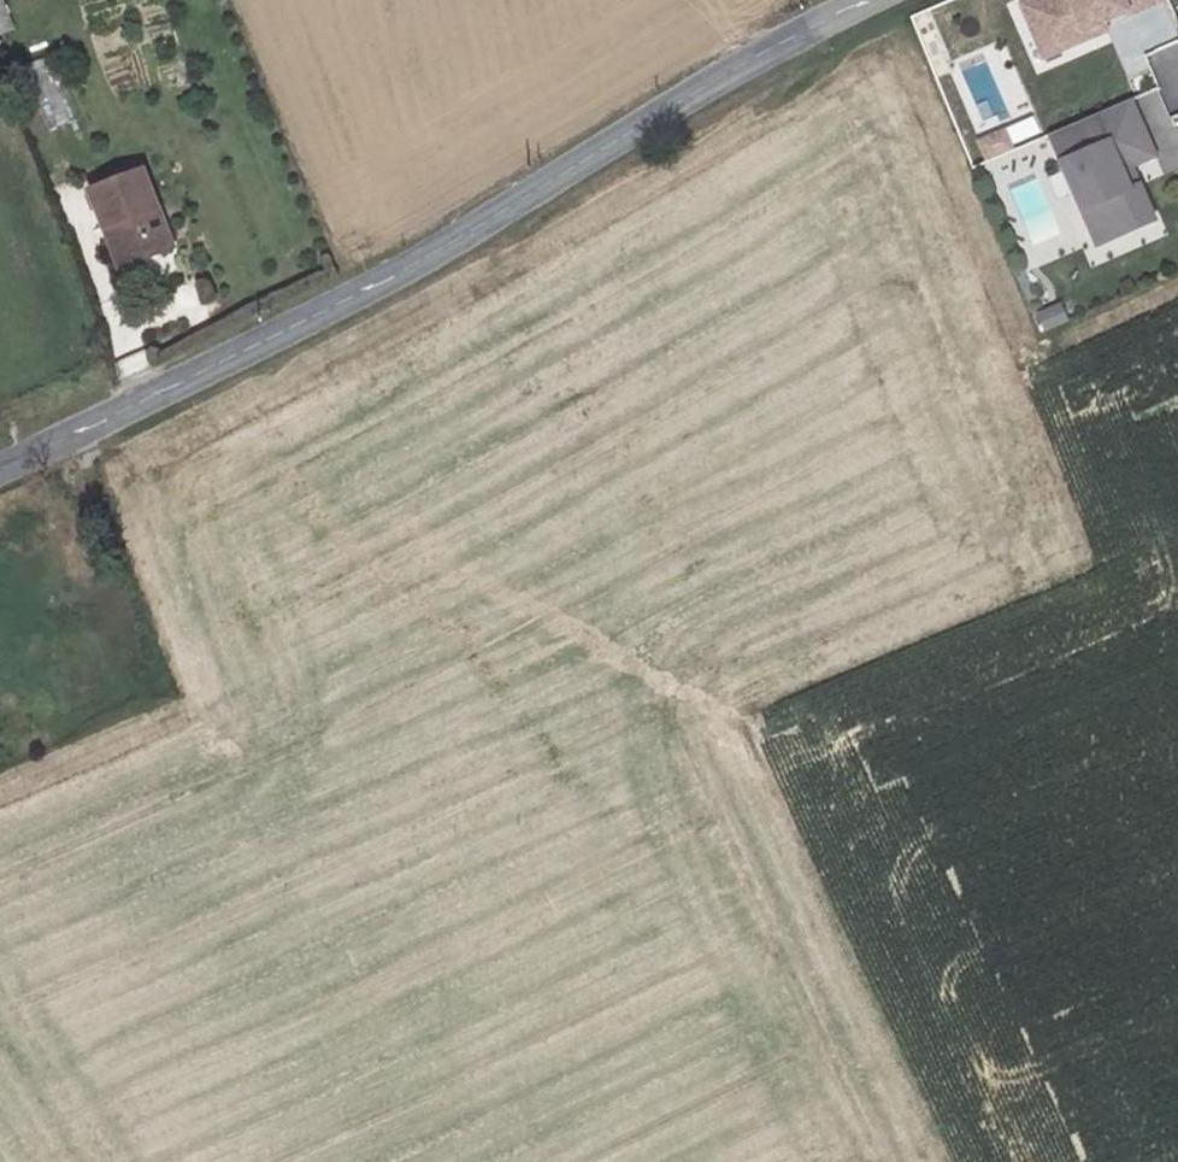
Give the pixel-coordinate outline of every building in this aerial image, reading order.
[(17,29),(5,0),(0,0),(0,36),(17,29)] [(1016,13),(1040,67),(1103,39),(1099,30),(1125,19),(1127,24),(1161,8),(1158,0),(1046,0),(1016,13)] [(1143,230),(1119,176),(1148,163),(1125,109),(1044,144),(1091,253),(1143,230)] [(989,158),(1017,148),(1009,128),(982,139),(989,158)] [(107,233),(122,276),(163,261),(132,179),(81,199),(95,237),(107,233)] [(107,233),(95,237),(112,280),(122,276),(107,233)] [(1037,312),(1044,331),(1071,321),(1064,302),(1037,312)]
